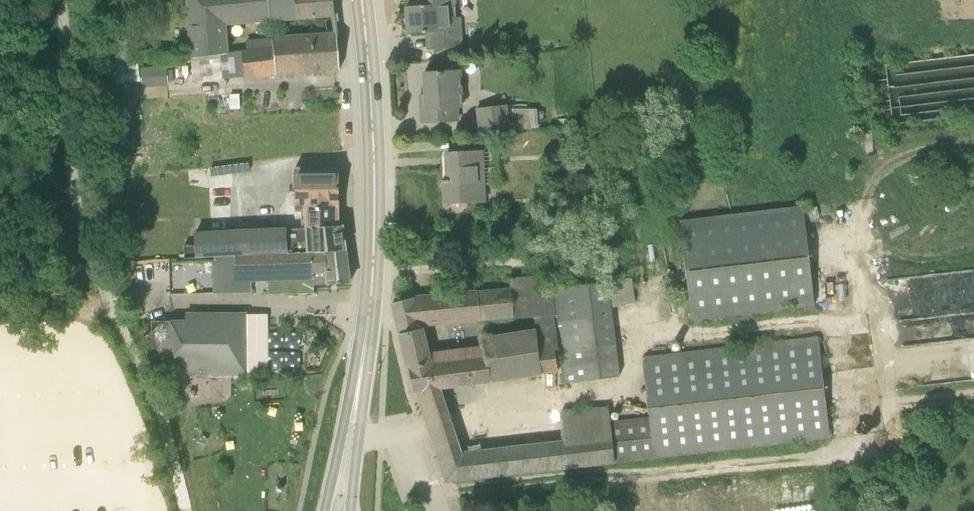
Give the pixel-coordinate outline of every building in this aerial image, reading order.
[(270,20),(335,15),(334,0),(186,0),(191,58),(228,52),(226,26),(271,22),(270,20)] [(427,49),(433,49),(462,46),(460,16),(456,16),(455,0),(417,0),(417,5),(407,6),(409,34),(426,32),(427,49)] [(337,33),(273,39),(272,37),(246,40),(246,49),(228,52),(191,58),(193,81),(245,76),(245,78),(276,75),(276,74),(340,70),(337,33)] [(136,43),(104,46),(106,66),(138,63),(136,43)] [(942,103),(973,100),(973,69),(972,69),(971,60),(938,63),(942,103)] [(168,86),(166,66),(140,68),(142,88),(168,86)] [(421,95),(422,122),(458,120),(457,107),(462,106),(460,70),(424,73),(426,95),(421,95)] [(230,94),(230,110),(241,109),(240,94),(230,94)] [(506,104),(475,108),(479,135),(511,131),(538,128),(537,117),(536,110),(508,113),(507,109),(506,104)] [(445,202),(486,200),(484,152),(446,153),(447,173),(453,173),(453,179),(442,180),(442,183),(444,183),(445,202)] [(304,211),(305,227),(338,225),(338,210),(340,210),(339,168),(295,168),(295,211),(304,211)] [(804,205),(680,220),(692,319),(815,304),(804,205)] [(305,227),(287,228),(288,252),(346,250),(343,225),(338,225),(305,227)] [(288,252),(287,228),(259,229),(213,232),(194,233),(196,257),(213,256),(235,254),(268,253),(288,252)] [(235,254),(213,256),(215,292),(251,291),(251,278),(312,277),(313,285),(327,284),(351,282),(346,250),(288,252),(268,253),(235,254)] [(514,319),(514,317),(533,315),(535,328),(483,336),(484,344),(489,382),(543,374),(558,371),(555,348),(559,348),(563,382),(620,376),(611,303),(636,300),(632,277),(608,281),(539,289),(538,274),(510,277),(511,288),(477,289),(480,322),(514,319)] [(400,333),(423,327),(480,322),(477,289),(416,295),(416,297),(392,302),(393,303),(400,333)] [(246,313),(186,313),(186,322),(167,322),(167,323),(167,343),(167,373),(246,373),(246,313)] [(167,323),(153,323),(153,343),(167,343),(167,323)] [(419,391),(426,413),(447,406),(442,389),(489,382),(484,344),(429,352),(423,327),(400,333),(415,392),(419,391)] [(615,461),(615,462),(830,436),(819,337),(642,357),(649,416),(610,420),(615,461)] [(430,425),(447,478),(448,480),(615,461),(610,420),(609,405),(561,410),(565,439),(462,451),(452,422),(447,406),(426,413),(430,425)]
